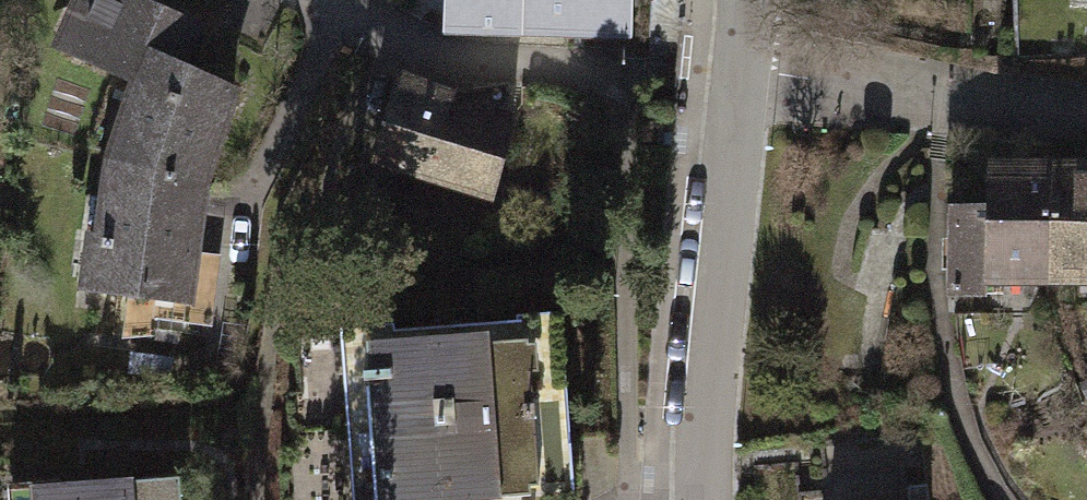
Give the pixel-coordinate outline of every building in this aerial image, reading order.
[(146,0),(75,0),(52,54),(103,77),(162,90),(192,21),(146,0)] [(442,36),(633,41),(633,0),(443,0),(442,36)] [(527,110),(389,67),(356,172),(494,215),(527,110)] [(212,295),(252,109),(162,90),(103,77),(59,283),(166,306),(158,346),(245,364),(258,304),(212,295)] [(985,153),(983,197),(946,199),(949,293),(1004,292),(1003,281),(1086,280),(1086,155),(985,153)] [(356,350),(367,499),(582,499),(571,335),(356,350)] [(796,445),(800,499),(926,499),(919,433),(796,445)] [(21,494),(22,499),(179,499),(177,480),(21,494)]
